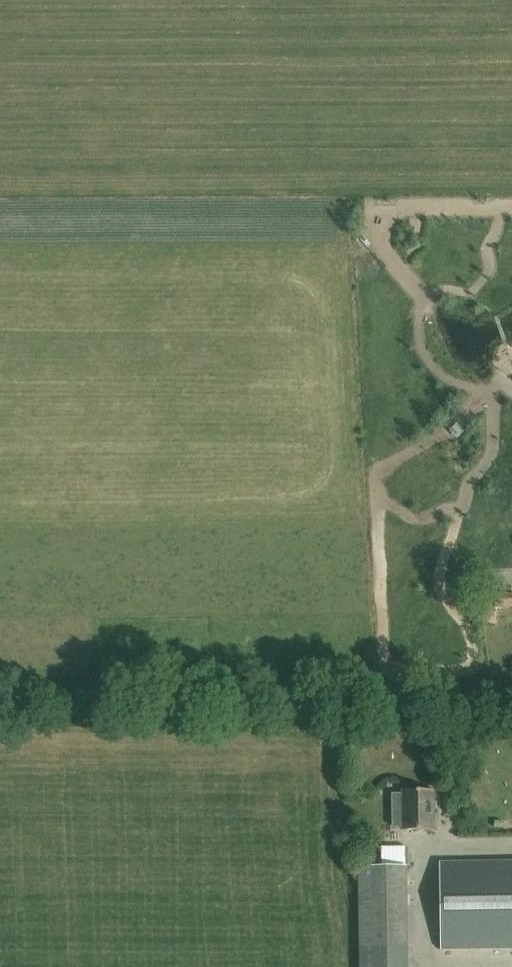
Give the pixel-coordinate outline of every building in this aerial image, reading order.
[(501,600),(501,608),(511,607),(511,600),(501,600)] [(403,793),(392,793),(392,828),(403,827),(403,831),(434,830),(434,790),(403,791),(403,793)] [(443,932),(511,931),(511,866),(442,867),(443,932)] [(408,947),(406,867),(358,868),(359,948),(360,966),(408,966),(408,947)]
